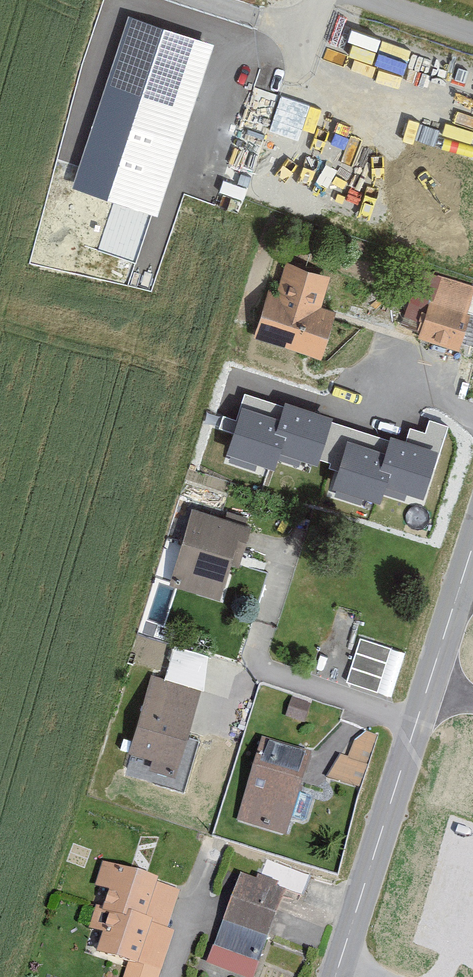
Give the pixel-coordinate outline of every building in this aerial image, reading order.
[(214,45),(129,17),(72,189),(157,218),(214,45)] [(268,290),(254,339),(323,359),(337,313),(321,309),(330,277),(287,264),(279,293),(268,290)] [(424,286),(412,326),(460,340),(472,301),(424,286)] [(294,409),(245,393),(228,446),(277,461),(294,409)] [(343,424),(294,409),(277,461),(326,477),(343,424)] [(392,440),(343,424),(326,477),(374,493),(392,440)] [(440,456),(392,440),(374,493),(423,509),(440,456)] [(194,509),(169,586),(225,604),(250,527),(194,509)] [(388,690),(400,647),(360,635),(348,678),(388,690)] [(152,676),(127,751),(181,769),(206,693),(152,676)] [(340,750),(330,774),(356,785),(377,735),(361,728),(350,755),(340,750)] [(262,733),(235,819),(288,836),(315,750),(262,733)] [(94,884),(109,889),(103,906),(167,927),(172,911),(180,887),(102,861),(94,884)] [(241,873),(211,955),(256,971),(286,889),(241,873)] [(175,930),(167,927),(103,906),(96,904),(88,927),(104,932),(98,950),(129,960),(123,976),(160,976),(175,930)]
